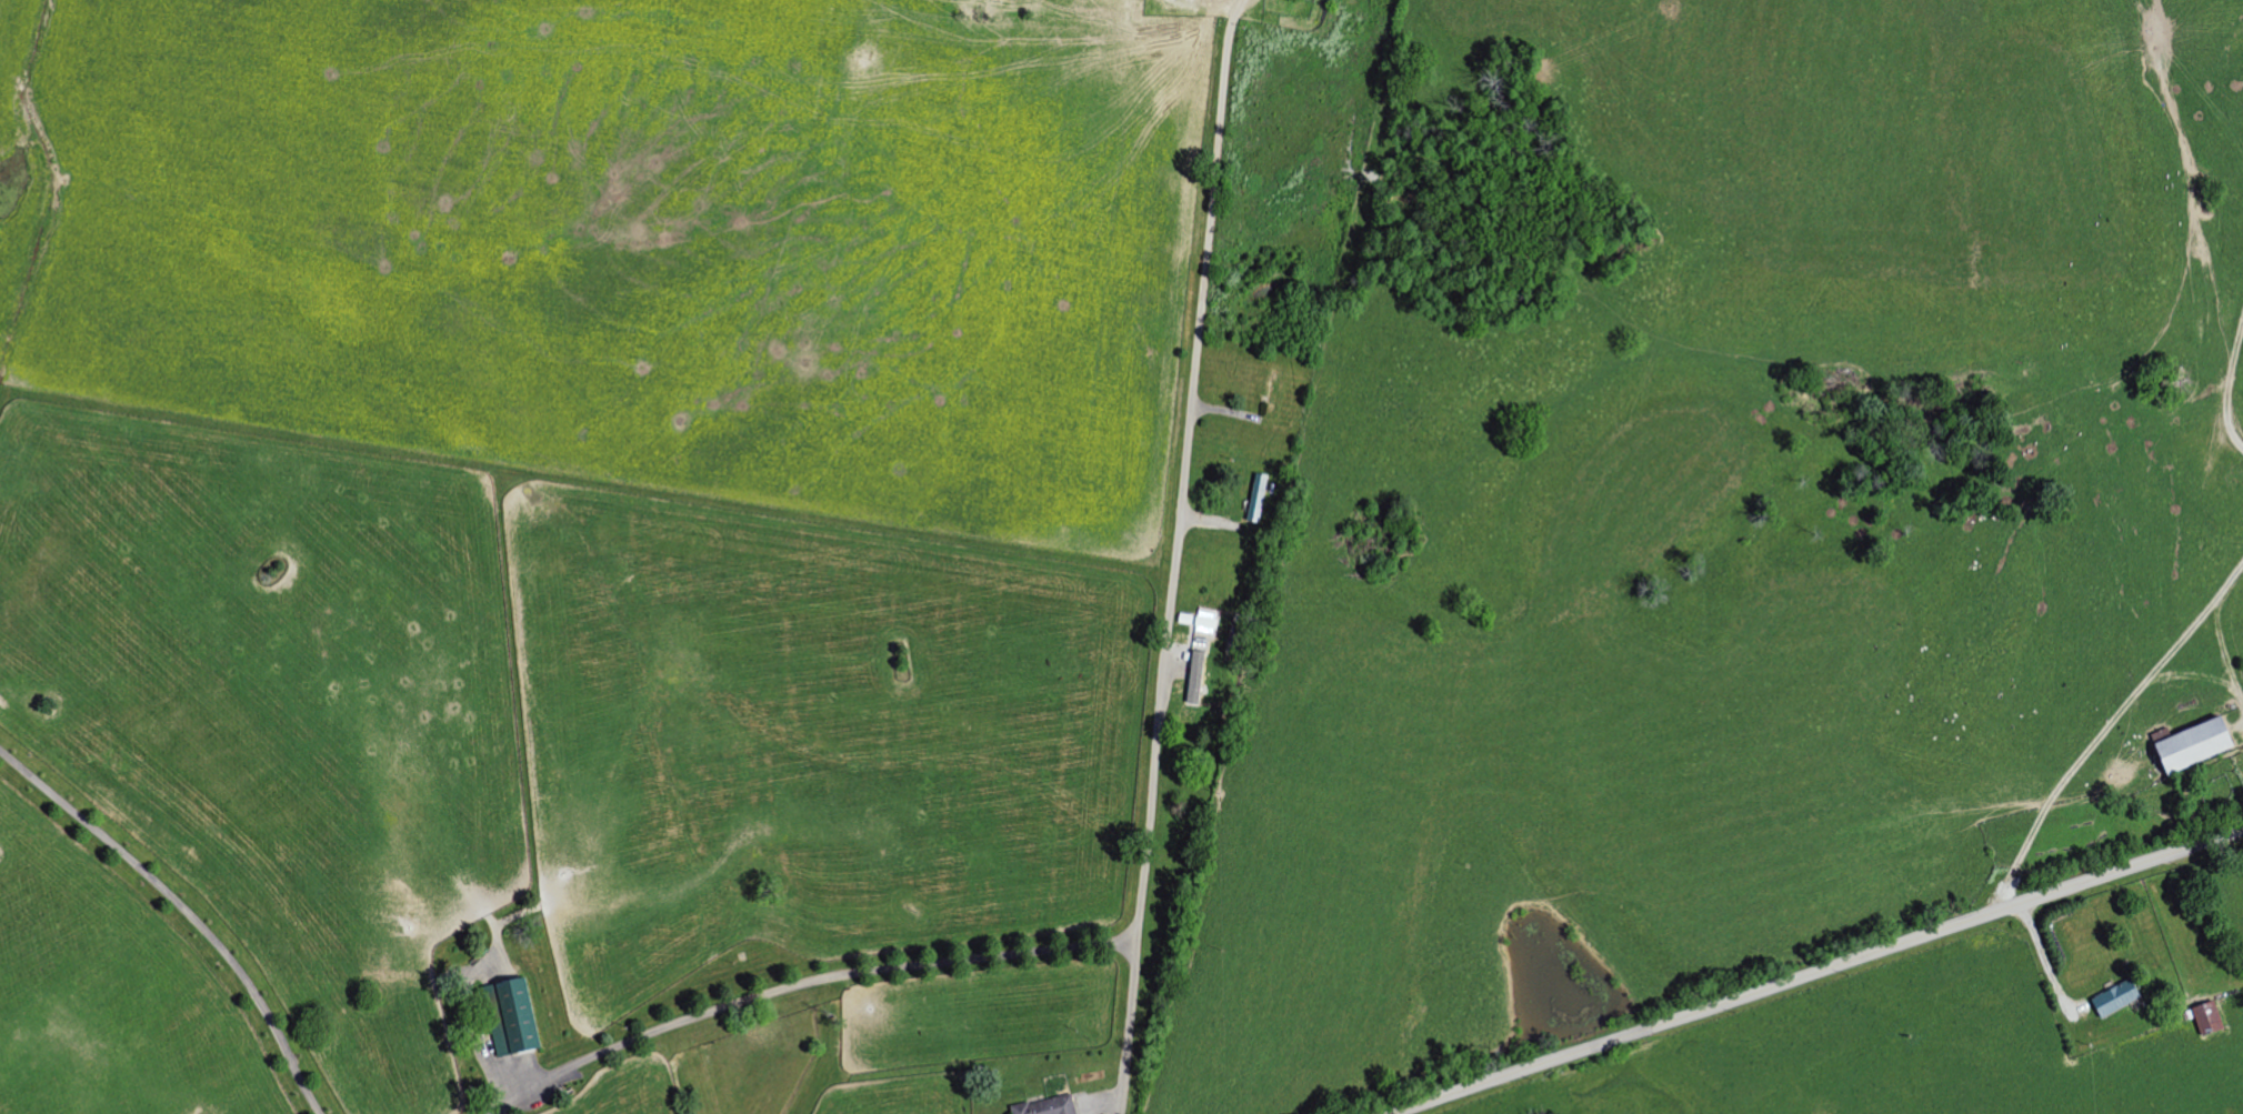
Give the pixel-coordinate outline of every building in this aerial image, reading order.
[(1265,523),(1271,474),(1256,472),(1250,521),(1265,523)] [(1205,704),(1211,651),(1196,649),(1189,702),(1205,704)] [(2143,741),(2154,774),(2224,750),(2213,717),(2143,741)] [(500,1057),(548,1049),(535,977),(497,984),(500,997),(504,996),(509,1024),(494,1026),(500,1057)] [(2105,1017),(2147,997),(2138,978),(2096,997),(2105,1017)] [(2207,1037),(2232,1027),(2221,1000),(2197,1009),(2207,1037)] [(1074,1093),(1080,1113),(1016,1113),(1014,1106),(1032,1101),(1033,1103),(1074,1093)]
